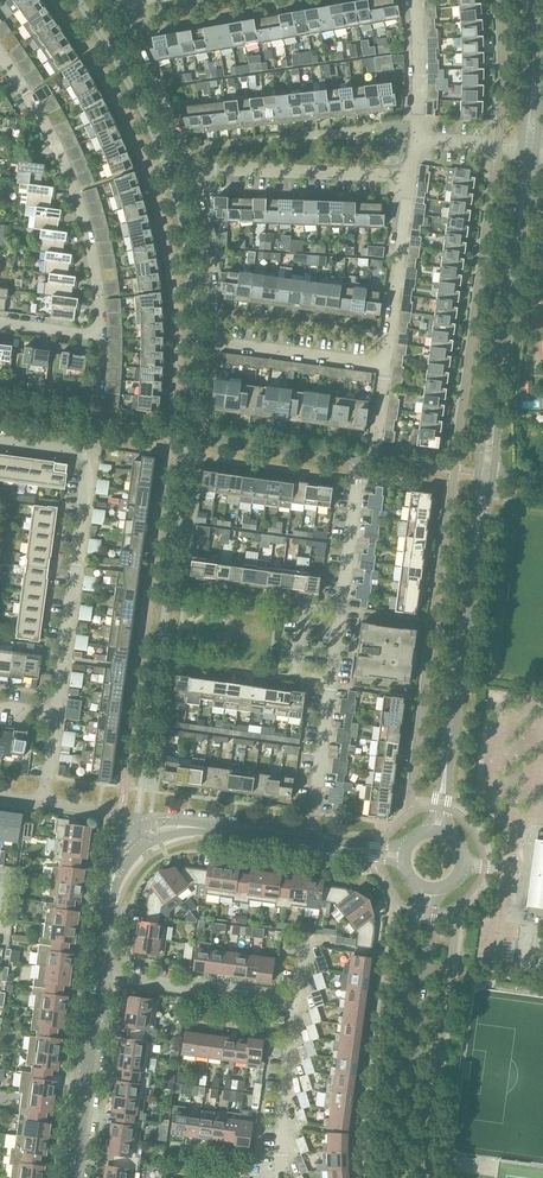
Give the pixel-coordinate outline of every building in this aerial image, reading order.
[(5,3),(13,14),(20,10),(33,0),(9,0),(5,3)] [(28,21),(46,9),(45,9),(46,8),(41,1),(40,2),(39,0),(33,0),(20,10),(28,21)] [(360,27),(371,22),(372,22),(368,0),(355,3),(360,24),(359,25),(359,27),(360,27)] [(368,0),(372,22),(371,22),(372,25),(384,20),(385,20),(381,0),(370,0),(368,0)] [(394,0),(381,0),(385,20),(384,20),(384,22),(385,22),(396,18),(397,20),(398,20),(397,18),(400,17),(398,7),(395,8),(394,0)] [(355,3),(343,5),(347,26),(346,27),(346,29),(347,29),(359,25),(360,24),(355,3)] [(462,16),(462,22),(480,21),(480,20),(479,15),(482,15),(481,4),(478,4),(461,6),(459,6),(460,16),(462,16)] [(334,29),(333,29),(334,31),(335,31),(346,27),(347,26),(343,5),(330,7),(334,29)] [(330,7),(317,9),(322,31),(321,31),(321,33),(322,33),(333,29),(334,29),(330,7)] [(32,37),(36,33),(54,21),(55,20),(50,13),(49,14),(46,9),(28,21),(23,25),(32,37)] [(317,9),(305,11),(309,33),(308,33),(309,36),(310,35),(321,31),(322,31),(317,9)] [(305,11),(292,14),(296,35),(296,36),(296,38),(297,38),(308,33),(309,33),(305,11)] [(292,14),(280,16),(284,37),(283,38),(283,40),(284,40),(296,36),(296,35),(292,14)] [(280,16),(267,18),(271,40),(270,40),(271,42),(283,38),(284,37),(280,16)] [(267,18),(254,20),(259,42),(258,42),(258,44),(259,44),(270,40),(271,40),(267,18)] [(254,20),(242,22),(246,44),(245,44),(245,47),(246,46),(258,42),(259,42),(254,20)] [(463,32),(463,37),(463,38),(481,37),(480,31),(483,31),(483,20),(480,20),(480,21),(462,22),(460,22),(461,32),(463,32)] [(40,49),(41,48),(45,45),(62,33),(63,33),(58,25),(57,26),(54,21),(36,33),(32,37),(40,49)] [(242,22),(229,24),(233,46),(232,47),(233,49),(234,49),(245,44),(246,44),(242,22)] [(221,51),(232,47),(233,46),(229,24),(216,27),(221,48),(220,49),(220,51),(221,51)] [(216,27),(204,29),(208,51),(207,51),(208,53),(209,53),(220,49),(221,48),(216,27)] [(204,29),(191,31),(196,53),(195,53),(195,55),(196,55),(207,51),(208,51),(204,29)] [(11,34),(8,30),(0,36),(0,38),(1,40),(11,34)] [(191,31),(179,33),(183,55),(182,55),(182,58),(183,57),(195,53),(196,53),(191,31)] [(70,46),(70,45),(71,45),(66,38),(65,38),(62,33),(45,45),(41,48),(49,60),(70,46)] [(179,33),(166,36),(170,57),(169,58),(170,60),(171,60),(182,55),(183,55),(179,33)] [(158,62),(169,58),(170,57),(166,36),(153,38),(155,50),(152,50),(156,60),(157,60),(157,62),(158,62)] [(464,48),(464,53),(464,54),(481,53),(481,48),(484,48),(484,36),(481,37),(463,38),(463,37),(461,37),(462,48),(464,48)] [(9,52),(19,45),(16,42),(7,48),(9,52)] [(349,46),(351,58),(358,57),(356,45),(349,46)] [(390,45),(378,47),(380,54),(391,52),(390,45)] [(79,57),(74,50),(74,51),(70,46),(49,60),(48,61),(56,73),(61,70),(79,59),(78,58),(79,57)] [(375,47),(362,48),(363,56),(376,55),(375,47)] [(17,64),(27,57),(24,53),(15,60),(17,64)] [(464,64),(464,69),(464,70),(481,70),(481,69),(481,64),(485,64),(484,53),(481,53),(464,54),(464,53),(462,53),(462,64),(464,64)] [(392,56),(375,58),(376,65),(376,72),(382,71),(382,66),(393,64),(392,56)] [(299,58),(292,59),(293,66),(300,65),(299,58)] [(71,85),(89,74),(85,66),(84,67),(81,61),(63,73),(71,85)] [(25,75),(35,69),(32,65),(23,71),(25,75)] [(464,80),(464,85),(481,86),(481,85),(481,80),(484,80),(485,69),(481,69),(481,70),(464,70),(464,69),(462,69),(462,80),(464,80)] [(71,85),(78,98),(96,87),(97,86),(93,79),(92,79),(89,74),(71,85)] [(33,88),(43,81),(40,77),(31,84),(33,88)] [(346,89),(340,89),(343,115),(342,115),(342,118),(343,117),(355,114),(352,88),(351,79),(345,80),(346,89)] [(309,93),(302,94),(304,119),(304,120),(304,122),(305,122),(317,118),(314,92),(313,83),(313,80),(307,81),(309,93)] [(209,82),(198,83),(199,90),(204,89),(205,95),(211,94),(210,88),(209,82)] [(319,82),(313,83),(314,92),(317,118),(317,120),(318,120),(329,117),(330,117),(327,91),(320,92),(319,82)] [(391,84),(378,85),(381,111),(380,111),(380,113),(381,113),(393,110),(393,112),(394,112),(393,106),(396,105),(395,95),(392,96),(391,84)] [(378,85),(365,87),(368,112),(368,115),(369,115),(380,111),(381,111),(378,85)] [(484,86),(481,85),(481,86),(464,85),(462,85),(462,96),(463,96),(463,101),(481,102),(481,96),(484,97),(484,86)] [(96,87),(78,98),(84,110),(103,100),(104,100),(100,92),(99,92),(96,87)] [(365,87),(352,88),(355,114),(355,116),(356,116),(368,112),(365,87)] [(331,119),(342,115),(343,115),(340,89),(327,91),(330,117),(329,117),(330,119),(331,119)] [(42,102),(52,96),(50,92),(40,98),(42,102)] [(302,94),(289,95),(292,121),(291,121),(291,123),(292,123),(304,120),(304,119),(302,94)] [(280,125),(291,121),(292,121),(289,95),(276,97),(279,122),(278,122),(279,125),(280,125)] [(267,126),(278,122),(279,122),(276,97),(263,98),(266,124),(266,126),(267,126)] [(254,127),(266,124),(263,98),(251,99),(253,125),(253,128),(254,127)] [(242,129),(253,125),(251,99),(238,101),(241,127),(240,127),(241,129),(242,129)] [(84,110),(91,123),(110,114),(110,113),(111,113),(107,105),(106,105),(103,100),(84,110)] [(229,130),(240,127),(241,127),(238,101),(225,102),(228,128),(228,130),(229,130)] [(484,102),(481,102),(463,101),(461,101),(461,111),(463,111),(462,118),(483,119),(483,118),(480,118),(480,113),(483,113),(484,102)] [(225,102),(212,104),(215,129),(215,130),(215,132),(216,132),(228,128),(225,102)] [(49,114),(59,108),(57,104),(47,110),(49,114)] [(210,104),(200,105),(203,131),(202,131),(202,133),(203,133),(215,130),(215,129),(212,104),(210,104)] [(187,107),(179,107),(185,119),(189,129),(189,128),(190,135),(191,135),(202,131),(203,131),(200,105),(187,107)] [(110,114),(91,123),(97,136),(116,127),(117,126),(113,118),(113,119),(110,114)] [(55,126),(66,120),(63,116),(53,121),(55,126)] [(10,118),(8,126),(16,127),(17,119),(10,118)] [(120,132),(119,132),(116,127),(97,136),(103,149),(122,141),(122,140),(123,140),(120,132)] [(61,137),(72,132),(70,128),(59,133),(61,137)] [(67,149),(78,145),(76,140),(65,145),(67,149)] [(125,145),(124,146),(122,141),(103,149),(108,162),(128,154),(129,154),(125,145)] [(72,162),(83,157),(81,153),(71,157),(72,162)] [(133,168),(134,167),(131,159),(130,160),(128,154),(108,162),(113,176),(133,169),(133,168)] [(18,184),(28,185),(41,187),(41,186),(43,175),(44,175),(45,169),(46,165),(19,162),(18,171),(19,171),(18,183),(18,184)] [(78,174),(88,170),(87,165),(76,170),(78,174)] [(452,186),(454,186),(471,188),(471,189),(474,189),(476,178),(473,178),(474,172),(477,173),(477,172),(448,168),(446,185),(452,186)] [(114,196),(140,188),(141,187),(138,179),(137,179),(135,173),(115,180),(115,181),(110,182),(114,196)] [(82,187),(93,183),(92,179),(81,182),(82,187)] [(20,184),(19,189),(28,190),(27,194),(28,194),(27,206),(27,207),(36,208),(36,207),(50,209),(52,197),(53,197),(54,192),(55,188),(41,186),(41,187),(28,185),(20,184)] [(469,204),(469,205),(472,205),(474,194),(471,194),(471,189),(471,188),(454,186),(452,186),(446,185),(445,191),(451,192),(450,202),(452,203),(452,202),(469,204)] [(118,209),(123,208),(144,202),(145,202),(142,193),(141,193),(140,188),(114,196),(118,209)] [(229,198),(215,198),(215,210),(211,210),(214,220),(214,222),(215,222),(227,221),(228,221),(229,198)] [(228,223),(240,221),(241,199),(229,198),(228,221),(227,221),(227,223),(228,223)] [(254,199),(241,199),(240,221),(240,223),(241,223),(253,222),(253,221),(254,199)] [(254,224),(266,222),(267,200),(254,199),(253,221),(253,222),(253,224),(254,224)] [(267,224),(278,223),(279,222),(280,200),(267,200),(266,222),(266,224),(267,224)] [(279,225),(291,223),(292,223),(293,201),(280,200),(279,222),(278,223),(278,225),(279,225)] [(292,225),(304,224),(304,223),(305,201),(293,201),(292,223),(291,223),(291,225),(292,225)] [(318,202),(305,201),(304,223),(304,224),(304,226),(305,226),(317,224),(318,202)] [(144,202),(123,208),(127,222),(148,217),(148,216),(149,216),(146,208),(145,208),(144,202)] [(318,226),(330,224),(331,202),(318,202),(317,224),(317,226),(318,226)] [(330,227),(342,225),(343,225),(344,203),(331,202),(330,224),(329,227),(330,227)] [(448,219),(450,219),(450,218),(467,221),(470,222),(471,211),(468,210),(469,205),(469,204),(452,202),(452,203),(451,208),(449,208),(448,218),(448,219)] [(343,227),(355,225),(356,225),(356,203),(344,203),(343,225),(342,225),(342,227),(343,227)] [(356,228),(368,226),(369,204),(356,203),(356,225),(355,225),(355,228),(356,228)] [(382,204),(369,204),(368,226),(368,228),(369,228),(381,226),(381,229),(382,229),(382,226),(384,226),(384,216),(382,216),(382,204)] [(34,229),(42,230),(58,232),(59,227),(59,220),(61,220),(61,214),(62,214),(62,211),(50,209),(36,207),(36,208),(35,217),(36,217),(34,228),(34,229)] [(415,216),(414,225),(422,226),(427,227),(428,218),(415,216)] [(127,222),(130,236),(151,231),(152,230),(150,222),(149,222),(148,217),(127,222)] [(466,227),(467,221),(450,218),(450,219),(448,219),(448,218),(444,218),(443,224),(447,225),(445,235),(447,235),(447,234),(465,237),(465,238),(468,238),(469,227),(466,227)] [(40,252),(47,252),(64,254),(65,242),(67,242),(68,237),(68,233),(64,232),(58,232),(42,230),(41,239),(42,239),(40,251),(40,252)] [(151,231),(130,236),(133,250),(154,246),(154,245),(155,245),(153,236),(152,237),(151,231)] [(443,251),(445,251),(463,253),(463,254),(466,254),(467,243),(464,243),(465,238),(465,237),(447,234),(447,235),(447,240),(445,240),(443,251)] [(154,246),(133,250),(136,264),(157,260),(158,260),(156,251),(155,251),(154,246)] [(368,248),(367,256),(372,256),(384,258),(385,247),(368,246),(368,248)] [(441,267),(443,268),(443,267),(460,270),(463,270),(465,259),(462,259),(463,254),(463,253),(445,251),(444,257),(443,256),(441,267)] [(47,252),(45,261),(47,261),(45,273),(45,274),(50,274),(69,277),(69,276),(70,264),(72,265),(72,259),(73,255),(64,254),(47,252)] [(268,253),(268,259),(280,260),(280,258),(281,254),(281,253),(268,252),(268,253)] [(294,254),(294,263),(299,263),(306,263),(307,255),(299,255),(294,254)] [(136,264),(138,278),(159,275),(159,274),(160,274),(158,266),(157,260),(136,264)] [(275,304),(274,307),(275,307),(287,306),(288,306),(291,280),(293,268),(286,267),(284,279),(279,279),(275,304)] [(458,285),(458,286),(461,287),(463,276),(460,275),(460,270),(443,267),(443,268),(442,273),(440,273),(439,283),(441,283),(458,285)] [(240,273),(227,272),(227,273),(221,272),(224,293),(224,294),(224,300),(225,300),(237,299),(240,273)] [(262,303),(262,305),(263,305),(275,304),(279,279),(279,274),(267,272),(266,277),(262,303)] [(237,302),(249,301),(250,301),(253,275),(240,273),(237,299),(236,301),(237,302)] [(49,296),(53,296),(72,299),(72,298),(74,286),(75,287),(76,281),(77,277),(69,276),(69,277),(50,274),(49,283),(46,282),(44,295),(49,295),(49,296)] [(159,275),(138,278),(132,279),(134,293),(139,292),(161,290),(161,289),(162,289),(161,280),(160,280),(159,275)] [(266,277),(253,275),(250,301),(249,301),(249,303),(250,303),(262,303),(266,277)] [(300,308),(300,310),(301,310),(313,309),(317,284),(316,284),(317,277),(311,276),(310,283),(304,282),(301,308),(300,308)] [(348,288),(342,287),(339,313),(338,313),(338,315),(339,315),(351,315),(355,289),(356,283),(356,277),(349,276),(348,288)] [(304,282),(291,280),(288,306),(287,306),(287,308),(288,308),(300,308),(301,308),(304,282)] [(326,314),(338,313),(339,313),(342,287),(343,281),(330,280),(329,286),(326,311),(325,311),(325,313),(326,314)] [(437,300),(439,300),(439,299),(456,302),(459,303),(461,292),(457,291),(458,286),(458,285),(441,283),(439,283),(435,282),(434,288),(438,289),(437,300)] [(351,317),(363,316),(364,316),(367,291),(368,285),(356,283),(355,289),(351,315),(350,317),(351,317)] [(329,286),(317,284),(313,309),(312,312),(313,312),(325,311),(326,311),(329,286)] [(0,288),(0,311),(5,312),(7,299),(8,299),(9,290),(0,288)] [(380,292),(367,291),(364,316),(363,316),(363,319),(364,319),(376,318),(376,320),(377,320),(377,314),(380,315),(381,305),(379,304),(380,292)] [(136,311),(141,310),(162,309),(163,309),(163,300),(162,300),(161,294),(135,296),(136,311)] [(53,296),(51,305),(53,305),(51,317),(51,318),(75,321),(76,308),(78,309),(78,303),(79,303),(79,299),(72,298),(72,299),(53,296)] [(455,308),(456,302),(439,299),(439,300),(438,305),(436,305),(435,315),(454,318),(454,319),(457,319),(458,308),(455,308)] [(137,325),(142,325),(163,324),(164,323),(164,315),(163,315),(162,309),(141,310),(136,311),(137,325)] [(412,313),(401,311),(400,318),(411,319),(412,313)] [(430,321),(428,331),(429,331),(452,334),(452,335),(455,335),(456,324),(453,324),(454,319),(454,318),(435,315),(431,315),(430,321)] [(163,330),(163,324),(142,325),(142,339),(163,339),(163,338),(164,338),(164,330),(163,330)] [(430,349),(432,349),(432,348),(450,351),(449,351),(453,352),(454,341),(451,340),(452,335),(452,334),(429,331),(428,337),(432,338),(430,349)] [(142,339),(142,353),(163,354),(163,353),(164,353),(164,344),(163,344),(163,339),(142,339)] [(12,347),(0,345),(0,371),(8,372),(8,374),(9,374),(12,347)] [(45,379),(49,352),(31,349),(31,348),(24,347),(23,354),(17,354),(15,366),(25,368),(26,364),(27,364),(25,374),(45,377),(45,379)] [(432,348),(432,349),(431,354),(429,354),(428,365),(430,365),(430,364),(447,367),(450,368),(452,357),(449,356),(449,351),(450,351),(432,348)] [(61,352),(61,355),(54,354),(52,372),(63,374),(62,379),(82,382),(81,384),(82,384),(86,357),(68,354),(68,353),(61,352)] [(163,359),(163,354),(142,353),(142,367),(163,368),(164,368),(164,359),(163,359)] [(320,375),(322,366),(309,364),(307,375),(315,376),(315,374),(320,375)] [(447,373),(447,367),(430,364),(430,365),(429,370),(427,370),(426,381),(428,381),(445,383),(445,384),(448,384),(450,373),(447,373)] [(134,381),(141,382),(162,383),(163,383),(164,374),(163,374),(163,368),(142,367),(137,367),(134,381)] [(443,399),(443,400),(446,400),(447,389),(444,389),(445,384),(445,383),(428,381),(426,381),(421,380),(421,386),(425,386),(424,397),(426,397),(443,399)] [(212,411),(225,410),(226,410),(229,383),(216,381),(212,411)] [(524,381),(524,394),(532,394),(532,381),(524,381)] [(141,382),(140,396),(161,398),(162,398),(163,389),(162,389),(162,383),(141,382)] [(226,413),(238,412),(242,384),(229,383),(226,410),(225,410),(225,413),(226,413)] [(238,414),(250,414),(251,414),(255,386),(242,384),(238,412),(237,414),(238,414)] [(251,416),(263,415),(264,415),(267,388),(255,386),(251,414),(250,414),(250,416),(251,416)] [(264,418),(276,417),(280,389),(267,388),(264,415),(263,415),(263,418),(264,418)] [(276,419),(288,419),(289,419),(293,391),(280,389),(276,417),(275,419),(276,419)] [(289,421),(301,420),(302,420),(305,393),(293,391),(289,419),(288,419),(288,421),(289,421)] [(302,423),(314,422),(318,395),(305,393),(302,420),(301,420),(301,423),(302,423)] [(134,395),(132,410),(138,410),(159,413),(159,412),(160,413),(161,404),(160,404),(161,398),(140,396),(134,395)] [(314,425),(326,424),(327,424),(331,396),(318,395),(314,422),(313,424),(314,425)] [(327,426),(339,426),(340,426),(343,398),(331,396),(327,424),(326,424),(326,426),(327,426)] [(421,414),(423,414),(423,413),(441,416),(444,417),(445,406),(442,405),(443,400),(443,399),(426,397),(424,397),(420,396),(419,402),(423,403),(421,414)] [(340,428),(352,427),(353,427),(356,400),(343,398),(340,426),(339,426),(339,428),(340,428)] [(369,401),(356,400),(353,427),(352,427),(352,430),(353,430),(365,429),(364,431),(365,431),(369,401)] [(439,432),(438,432),(442,433),(443,422),(440,421),(441,416),(423,413),(423,414),(423,419),(421,419),(419,429),(439,432)] [(415,435),(419,435),(417,446),(439,449),(441,438),(438,438),(438,432),(439,432),(419,429),(415,429),(415,435)] [(18,458),(6,457),(2,479),(14,481),(18,458)] [(153,479),(155,459),(144,457),(143,462),(134,461),(132,471),(128,471),(128,470),(116,469),(115,474),(153,479)] [(14,481),(26,482),(30,460),(18,458),(14,481)] [(41,461),(30,460),(26,482),(38,484),(41,461)] [(38,484),(50,486),(53,463),(41,461),(38,484)] [(66,465),(53,463),(50,486),(63,487),(66,465)] [(215,499),(216,493),(219,471),(211,470),(211,472),(205,471),(202,497),(215,499)] [(231,473),(219,471),(216,493),(228,494),(231,473)] [(228,494),(228,501),(240,502),(244,475),(231,473),(228,494)] [(131,480),(130,491),(151,493),(153,479),(115,474),(115,479),(127,481),(127,480),(131,480)] [(257,477),(244,475),(240,502),(253,504),(257,477)] [(257,477),(253,504),(266,506),(269,478),(257,477)] [(279,507),(282,480),(269,478),(266,506),(279,507)] [(282,480),(279,507),(291,509),(292,503),(295,482),(282,480)] [(305,505),(308,483),(295,482),(292,503),(305,505)] [(320,485),(308,483),(305,505),(317,506),(320,485)] [(317,506),(331,508),(333,489),(327,488),(327,486),(320,485),(317,506)] [(119,499),(119,504),(149,508),(151,493),(130,491),(128,501),(124,500),(124,499),(119,499)] [(432,494),(412,492),(410,507),(431,510),(433,500),(431,500),(432,494)] [(127,510),(126,520),(147,523),(149,508),(119,504),(118,510),(123,511),(123,509),(127,510)] [(33,505),(31,518),(54,521),(55,508),(33,505)] [(410,507),(408,522),(428,525),(429,520),(430,520),(431,510),(410,507)] [(52,533),(54,521),(31,518),(29,530),(52,533)] [(115,529),(115,534),(145,538),(147,523),(126,520),(124,531),(120,530),(120,529),(115,529)] [(408,522),(406,537),(427,540),(429,530),(427,530),(428,525),(408,522)] [(197,525),(197,526),(196,525),(195,535),(210,537),(211,527),(197,525)] [(29,530),(28,542),(50,545),(52,533),(29,530)] [(314,531),(313,538),(327,540),(328,533),(314,531)] [(256,533),(249,533),(248,537),(256,538),(255,540),(261,541),(262,534),(256,533)] [(123,540),(122,550),(143,553),(145,538),(115,534),(114,539),(119,540),(119,539),(123,540)] [(406,537),(404,552),(424,555),(425,550),(426,550),(427,540),(406,537)] [(49,557),(50,545),(28,542),(26,554),(49,557)] [(96,562),(141,568),(143,553),(122,550),(121,559),(97,557),(96,562)] [(404,552),(402,567),(423,570),(425,560),(423,560),(424,555),(404,552)] [(26,554),(25,566),(47,569),(49,557),(26,554)] [(197,579),(204,580),(207,559),(193,557),(191,576),(197,577),(197,579)] [(296,571),(293,592),(306,594),(309,568),(309,567),(310,559),(298,557),(297,565),(296,571)] [(245,558),(244,564),(245,564),(242,585),(255,587),(259,560),(245,558)] [(220,560),(207,559),(204,580),(217,582),(220,560)] [(217,582),(229,583),(232,562),(220,560),(217,582)] [(268,589),(270,567),(271,567),(272,562),(259,560),(255,587),(268,589)] [(244,564),(232,562),(229,583),(242,585),(245,564),(244,564)] [(360,569),(364,570),(366,570),(365,577),(371,578),(378,579),(379,571),(374,570),(375,563),(361,562),(360,569)] [(46,581),(47,569),(25,566),(23,578),(46,581)] [(107,570),(106,576),(109,576),(109,575),(113,576),(111,585),(117,586),(117,587),(138,590),(141,568),(126,566),(125,572),(107,570)] [(268,589),(280,590),(283,569),(271,567),(270,567),(268,589)] [(402,567),(400,582),(420,584),(421,579),(422,580),(423,570),(402,567)] [(322,570),(309,568),(306,594),(313,595),(313,593),(319,594),(322,570)] [(296,571),(283,569),(280,590),(293,592),(296,571)] [(23,578),(21,590),(44,593),(46,581),(23,578)] [(400,582),(398,597),(419,599),(421,589),(419,589),(420,584),(400,582)] [(107,595),(106,601),(136,605),(138,590),(117,587),(115,597),(112,597),(112,596),(107,595)] [(42,605),(44,593),(21,590),(20,602),(42,605)] [(419,599),(398,597),(396,612),(416,615),(417,609),(418,609),(419,599)] [(134,619),(136,605),(106,601),(105,606),(110,607),(110,606),(114,606),(113,617),(134,619)] [(20,602),(18,614),(41,617),(42,605),(20,602)] [(39,629),(41,617),(18,614),(17,626),(39,629)] [(103,625),(102,630),(132,634),(134,619),(113,617),(111,627),(107,626),(108,625),(103,625)] [(368,629),(362,628),(356,671),(362,672),(361,677),(371,678),(371,677),(396,680),(396,681),(405,683),(406,678),(411,678),(417,636),(412,635),(412,630),(403,629),(403,630),(377,626),(378,626),(368,624),(368,629)] [(39,629),(17,626),(15,638),(37,641),(39,629)] [(110,636),(109,646),(130,649),(132,634),(102,630),(101,636),(106,637),(106,635),(110,636)] [(25,654),(26,654),(22,677),(37,679),(40,656),(32,655),(34,644),(27,643),(25,654)] [(96,654),(95,660),(113,663),(128,665),(130,649),(109,646),(108,655),(96,654)] [(0,651),(0,674),(8,675),(11,652),(0,651)] [(8,675),(22,677),(26,654),(25,654),(11,652),(8,675)] [(94,666),(93,672),(101,674),(101,673),(105,673),(104,683),(125,686),(128,665),(113,663),(113,669),(94,666)] [(174,702),(187,704),(191,676),(184,675),(184,676),(178,676),(174,702)] [(204,677),(191,676),(187,704),(200,705),(201,699),(204,677)] [(216,679),(204,677),(201,699),(213,700),(214,700),(216,679)] [(229,681),(216,679),(214,700),(213,700),(212,707),(225,709),(229,681)] [(225,709),(238,710),(242,682),(229,681),(225,709)] [(255,684),(242,682),(238,710),(251,712),(252,705),(255,684)] [(94,692),(93,697),(123,701),(125,686),(104,683),(102,694),(98,693),(99,692),(94,692)] [(265,707),(267,686),(255,684),(252,705),(251,712),(264,714),(265,707)] [(276,716),(280,688),(267,686),(265,707),(264,714),(276,716)] [(276,716),(289,718),(293,689),(280,688),(276,716)] [(300,690),(293,689),(289,718),(302,719),(303,712),(306,693),(300,692),(300,690)] [(385,696),(382,711),(404,714),(405,704),(404,704),(404,699),(385,696)] [(121,716),(123,701),(93,697),(92,702),(97,703),(97,702),(101,703),(100,713),(121,716)] [(356,700),(355,700),(348,699),(342,698),(341,706),(355,707),(356,700)] [(68,699),(67,709),(81,710),(82,701),(68,699)] [(81,710),(67,709),(66,718),(79,720),(81,710)] [(404,714),(382,711),(380,726),(400,729),(401,724),(402,724),(404,714)] [(90,721),(89,727),(119,731),(121,716),(100,713),(98,723),(94,723),(95,722),(90,721)] [(380,726),(378,741),(400,744),(401,734),(400,734),(400,729),(380,726)] [(15,728),(6,727),(2,755),(10,756),(10,754),(22,755),(22,757),(23,757),(24,746),(27,746),(28,738),(25,737),(26,731),(25,732),(15,731),(15,728)] [(97,732),(96,743),(117,746),(119,731),(89,727),(88,732),(93,733),(93,732),(97,732)] [(352,730),(351,730),(344,729),(338,728),(337,736),(351,738),(352,730)] [(398,754),(400,744),(378,741),(376,756),(396,759),(397,754),(398,754)] [(83,751),(82,756),(115,760),(117,746),(96,743),(95,753),(91,752),(91,751),(83,751)] [(284,753),(298,755),(299,747),(285,745),(284,753)] [(355,753),(356,746),(350,745),(349,745),(348,752),(355,753)] [(62,746),(61,753),(69,754),(70,747),(62,746)] [(112,780),(115,760),(82,756),(74,755),(73,763),(80,764),(80,761),(89,763),(89,761),(93,762),(92,773),(101,774),(100,779),(112,780)] [(169,783),(176,784),(180,758),(167,756),(163,781),(170,782),(169,783)] [(376,756),(374,771),(396,774),(397,764),(396,764),(396,759),(376,756)] [(192,760),(180,758),(176,784),(189,786),(193,760),(192,760)] [(193,760),(189,786),(202,788),(205,766),(205,760),(193,758),(192,760),(193,760)] [(230,770),(227,791),(240,793),(243,772),(244,766),(231,764),(230,770)] [(19,765),(17,774),(26,776),(27,766),(19,765)] [(217,768),(205,766),(202,788),(214,790),(217,768)] [(217,768),(214,790),(227,791),(230,770),(217,768)] [(394,784),(396,774),(374,771),(372,786),(392,788),(393,784),(394,784)] [(240,793),(253,795),(256,773),(243,772),(240,793)] [(268,775),(256,773),(253,795),(265,796),(268,775)] [(265,796),(278,798),(281,777),(268,775),(265,796)] [(294,779),(281,777),(278,798),(285,799),(286,797),(292,798),(294,779)] [(370,801),(392,803),(393,794),(392,793),(392,788),(372,786),(366,785),(364,800),(370,801)] [(390,813),(392,803),(370,801),(368,816),(388,819),(389,813),(390,813)] [(21,815),(7,813),(4,840),(17,842),(21,815)] [(56,820),(54,833),(57,833),(56,839),(84,843),(85,843),(86,843),(86,842),(87,836),(87,835),(88,829),(88,828),(87,828),(86,828),(74,826),(75,822),(56,820)] [(30,840),(32,825),(25,824),(23,839),(30,840)] [(539,831),(527,921),(542,923),(542,832),(539,831)] [(51,852),(50,860),(59,861),(76,863),(77,863),(78,863),(79,857),(82,857),(83,857),(84,858),(84,857),(85,851),(85,850),(86,843),(85,843),(84,843),(56,839),(54,852),(51,852)] [(52,867),(50,881),(78,885),(79,885),(81,885),(82,878),(82,877),(82,872),(82,871),(81,871),(80,870),(77,870),(78,864),(78,863),(77,863),(76,863),(59,861),(58,867),(52,867)] [(203,869),(201,885),(207,886),(206,894),(221,896),(225,865),(216,864),(216,866),(210,866),(210,870),(203,869)] [(234,901),(241,902),(245,875),(238,874),(239,870),(233,869),(234,866),(225,865),(221,896),(234,897),(234,901)] [(170,868),(159,871),(178,896),(193,884),(200,885),(201,885),(203,869),(187,867),(182,869),(182,870),(178,871),(176,869),(172,870),(170,868)] [(252,876),(245,875),(241,902),(249,903),(250,899),(263,901),(267,871),(258,870),(258,872),(252,871),(252,876)] [(162,907),(178,896),(159,871),(153,881),(154,883),(153,886),(155,889),(152,893),(151,892),(148,897),(146,916),(161,918),(162,907)] [(276,872),(267,871),(263,901),(276,903),(276,907),(284,908),(287,881),(280,880),(281,875),(275,874),(276,872)] [(292,905),(305,907),(309,877),(301,875),(300,878),(295,877),(294,882),(287,881),(284,908),(291,909),(292,905)] [(327,907),(328,902),(330,886),(323,885),(323,881),(318,880),(318,878),(309,877),(305,907),(320,909),(320,906),(327,907)] [(50,881),(48,896),(54,897),(53,903),(70,905),(71,906),(72,906),(72,905),(73,899),(76,900),(77,900),(79,900),(79,899),(79,894),(80,893),(80,886),(81,885),(79,885),(78,885),(50,881)] [(335,903),(347,918),(371,899),(361,893),(359,895),(356,893),(353,895),(349,892),(350,891),(346,888),(330,886),(328,902),(335,903)] [(374,911),(371,899),(347,918),(358,933),(357,946),(372,948),(375,927),(374,922),(372,922),(371,918),(373,916),(372,912),(374,911)] [(44,902),(43,910),(46,910),(45,924),(72,927),(74,927),(75,928),(75,927),(76,920),(76,919),(77,914),(77,913),(76,913),(74,913),(71,912),(72,906),(71,906),(70,905),(53,903),(44,902)] [(197,919),(189,910),(186,921),(196,923),(197,919)] [(137,928),(136,936),(166,940),(168,926),(160,925),(161,918),(146,916),(145,923),(140,922),(140,928),(137,928)] [(226,935),(227,924),(213,922),(212,933),(226,935)] [(39,937),(38,944),(65,948),(66,948),(67,948),(67,942),(70,942),(72,942),(73,942),(73,941),(74,936),(74,935),(75,928),(74,927),(72,927),(45,924),(43,937),(39,937)] [(253,928),(251,936),(264,937),(265,929),(253,928)] [(164,955),(166,940),(136,936),(135,945),(137,946),(136,951),(164,955)] [(197,950),(194,971),(208,972),(212,945),(212,944),(197,942),(196,950),(197,950)] [(191,959),(193,944),(186,943),(184,958),(191,959)] [(37,952),(35,965),(39,966),(67,970),(68,970),(69,970),(69,969),(70,963),(70,962),(71,956),(71,955),(70,955),(69,955),(66,955),(67,949),(67,948),(66,948),(65,948),(38,944),(37,952)] [(225,946),(212,945),(208,972),(221,974),(223,953),(224,953),(225,946)] [(346,965),(344,972),(368,976),(371,958),(365,957),(366,954),(366,953),(354,952),(354,953),(354,956),(353,956),(352,966),(346,965)] [(221,974),(233,976),(236,954),(224,953),(223,953),(221,974)] [(233,976),(246,978),(249,956),(236,954),(233,976)] [(246,978),(258,979),(259,979),(261,958),(249,956),(246,978)] [(275,960),(261,958),(259,979),(258,979),(258,980),(272,982),(274,968),(276,968),(276,961),(275,961),(275,960)] [(329,971),(325,958),(317,961),(321,973),(329,971)] [(34,978),(33,987),(59,990),(60,990),(61,990),(62,984),(65,984),(66,984),(67,985),(67,984),(68,978),(68,977),(69,970),(68,970),(67,970),(39,966),(37,979),(34,978)] [(366,993),(368,976),(344,972),(344,973),(344,972),(343,974),(343,975),(342,976),(341,977),(341,978),(341,980),(341,981),(341,982),(341,983),(342,984),(341,990),(348,991),(348,990),(366,993)] [(323,975),(315,978),(319,990),(327,988),(323,975)] [(33,987),(32,995),(35,995),(33,1008),(61,1012),(62,1012),(63,1012),(64,1005),(65,1004),(65,999),(65,998),(64,998),(63,997),(60,997),(61,991),(61,990),(60,990),(59,990),(33,987)] [(340,1007),(346,1008),(346,1007),(364,1010),(366,993),(348,990),(348,991),(347,1000),(341,999),(340,1007)] [(321,992),(312,995),(316,1007),(325,1005),(321,992)] [(126,1011),(156,1015),(158,1001),(130,997),(129,1003),(127,1002),(126,1011)] [(362,1026),(364,1010),(346,1007),(346,1008),(345,1016),(339,1016),(338,1021),(338,1024),(344,1025),(344,1024),(362,1026)] [(31,1023),(30,1029),(36,1030),(53,1033),(54,1033),(55,1033),(55,1032),(56,1026),(59,1027),(60,1027),(61,1027),(62,1026),(62,1021),(62,1020),(63,1013),(63,1012),(62,1012),(61,1012),(33,1008),(31,1023)] [(318,1009),(310,1012),(314,1024),(322,1022),(318,1009)] [(184,1011),(176,1010),(175,1018),(183,1019),(184,1011)] [(126,1011),(125,1020),(127,1020),(126,1026),(131,1027),(130,1033),(145,1035),(157,1037),(158,1030),(154,1030),(156,1015),(126,1011)] [(335,1041),(342,1042),(342,1041),(359,1043),(362,1026),(344,1024),(344,1025),(343,1033),(336,1033),(335,1041)] [(316,1026),(308,1029),(312,1041),(320,1039),(316,1026)] [(0,1036),(10,1037),(11,1028),(1,1027),(0,1036)] [(29,1036),(27,1051),(55,1054),(56,1055),(58,1055),(58,1054),(59,1047),(59,1046),(60,1041),(60,1040),(58,1040),(57,1040),(54,1039),(55,1033),(54,1033),(53,1033),(36,1030),(35,1037),(29,1036)] [(200,1034),(186,1032),(183,1053),(197,1055),(200,1034)] [(120,1054),(150,1058),(152,1045),(156,1045),(157,1037),(145,1035),(130,1033),(129,1040),(124,1040),(124,1045),(121,1045),(120,1054)] [(212,1035),(200,1034),(197,1055),(209,1057),(212,1035)] [(225,1037),(212,1035),(209,1057),(222,1058),(225,1037)] [(235,1060),(238,1039),(225,1037),(222,1058),(235,1060)] [(250,1041),(249,1040),(238,1039),(235,1060),(247,1062),(250,1041)] [(263,1062),(264,1055),(262,1055),(264,1041),(250,1040),(249,1040),(250,1041),(247,1062),(247,1067),(262,1069),(264,1069),(264,1063),(263,1062)] [(333,1058),(339,1059),(339,1058),(357,1060),(359,1043),(342,1041),(342,1042),(340,1051),(334,1050),(333,1058)] [(314,1043),(305,1046),(309,1058),(318,1056),(314,1043)] [(27,1051),(25,1065),(31,1066),(30,1073),(48,1075),(49,1075),(50,1075),(50,1069),(53,1069),(54,1069),(56,1069),(56,1068),(57,1063),(57,1062),(58,1055),(56,1055),(55,1054),(27,1051)] [(179,1052),(171,1051),(170,1060),(178,1061),(179,1052)] [(125,1069),(124,1076),(151,1079),(152,1072),(148,1071),(150,1058),(120,1054),(119,1062),(121,1063),(121,1068),(125,1069)] [(331,1075),(333,1075),(355,1078),(357,1060),(339,1058),(339,1059),(338,1068),(332,1067),(331,1075)] [(303,1063),(307,1075),(315,1072),(312,1060),(303,1063)] [(21,1071),(18,1093),(22,1093),(49,1097),(51,1097),(52,1097),(53,1090),(53,1089),(54,1084),(54,1082),(53,1082),(51,1082),(49,1082),(49,1076),(49,1075),(48,1075),(30,1073),(21,1071)] [(166,1081),(175,1083),(176,1075),(167,1074),(166,1081)] [(329,1084),(328,1092),(335,1092),(352,1095),(355,1078),(333,1075),(332,1084),(329,1084)] [(151,1079),(124,1076),(123,1083),(119,1082),(118,1087),(115,1087),(114,1096),(145,1100),(146,1087),(150,1087),(151,1079)] [(301,1079),(305,1092),(313,1089),(309,1077),(301,1079)] [(237,1090),(244,1091),(245,1081),(239,1080),(237,1090)] [(174,1090),(175,1083),(166,1081),(165,1088),(174,1090)] [(335,1092),(335,1093),(328,1092),(327,1092),(326,1101),(327,1101),(326,1109),(332,1110),(332,1109),(350,1112),(352,1095),(335,1092)] [(19,1108),(19,1114),(25,1115),(42,1117),(43,1117),(44,1118),(44,1117),(45,1111),(47,1111),(49,1111),(50,1112),(50,1111),(51,1105),(51,1104),(52,1098),(52,1097),(51,1097),(49,1097),(22,1093),(20,1108),(19,1108)] [(299,1096),(302,1109),(311,1106),(307,1094),(299,1096)] [(143,1113),(145,1100),(114,1096),(113,1105),(116,1105),(115,1111),(119,1111),(118,1118),(145,1122),(146,1114),(143,1113)] [(173,1134),(186,1136),(189,1114),(190,1107),(174,1105),(173,1113),(175,1114),(173,1134)] [(348,1129),(350,1112),(332,1109),(332,1110),(331,1119),(325,1118),(324,1126),(348,1129)] [(202,1110),(201,1116),(199,1137),(211,1139),(214,1118),(215,1112),(202,1110)] [(305,1111),(296,1113),(300,1126),(309,1123),(305,1111)] [(224,1141),(236,1142),(237,1143),(239,1121),(241,1115),(241,1114),(228,1112),(228,1113),(227,1119),(224,1141)] [(18,1121),(16,1135),(44,1139),(45,1139),(46,1139),(47,1132),(47,1131),(48,1126),(48,1125),(47,1125),(46,1125),(43,1124),(44,1118),(43,1117),(42,1117),(25,1115),(19,1114),(18,1121)] [(186,1136),(199,1137),(201,1116),(189,1114),(186,1136)] [(241,1115),(239,1121),(237,1143),(236,1142),(236,1143),(250,1145),(252,1132),(254,1132),(254,1124),(253,1124),(253,1123),(252,1123),(253,1117),(241,1115)] [(110,1129),(109,1138),(139,1142),(141,1129),(144,1129),(145,1122),(118,1118),(117,1125),(113,1124),(112,1130),(110,1129)] [(214,1118),(211,1139),(224,1141),(227,1119),(214,1118)] [(160,1125),(159,1132),(168,1133),(169,1126),(160,1125)] [(323,1144),(323,1152),(347,1152),(347,1143),(347,1134),(330,1133),(329,1144),(323,1144)] [(11,1148),(10,1156),(36,1160),(37,1160),(38,1160),(38,1159),(39,1153),(42,1154),(43,1154),(44,1154),(44,1153),(45,1148),(45,1147),(46,1140),(46,1139),(45,1139),(44,1139),(16,1135),(14,1148),(11,1148)] [(139,1142),(109,1138),(107,1147),(110,1147),(109,1153),(114,1154),(113,1160),(140,1164),(140,1157),(137,1157),(139,1142)] [(305,1139),(297,1142),(301,1154),(310,1151),(305,1139)] [(347,1155),(347,1152),(323,1152),(322,1152),(323,1164),(317,1164),(317,1170),(323,1170),(330,1170),(348,1169),(347,1163),(347,1155)] [(9,1164),(12,1164),(10,1177),(14,1177),(41,1177),(42,1175),(42,1173),(42,1168),(43,1167),(41,1167),(40,1167),(37,1166),(38,1160),(37,1160),(36,1160),(10,1156),(9,1164)] [(303,1157),(296,1160),(302,1174),(309,1171),(303,1157)] [(135,1171),(139,1172),(140,1164),(113,1160),(112,1167),(107,1167),(107,1172),(104,1172),(103,1177),(134,1177),(135,1171)] [(348,1177),(348,1169),(330,1170),(330,1177),(348,1177)]
